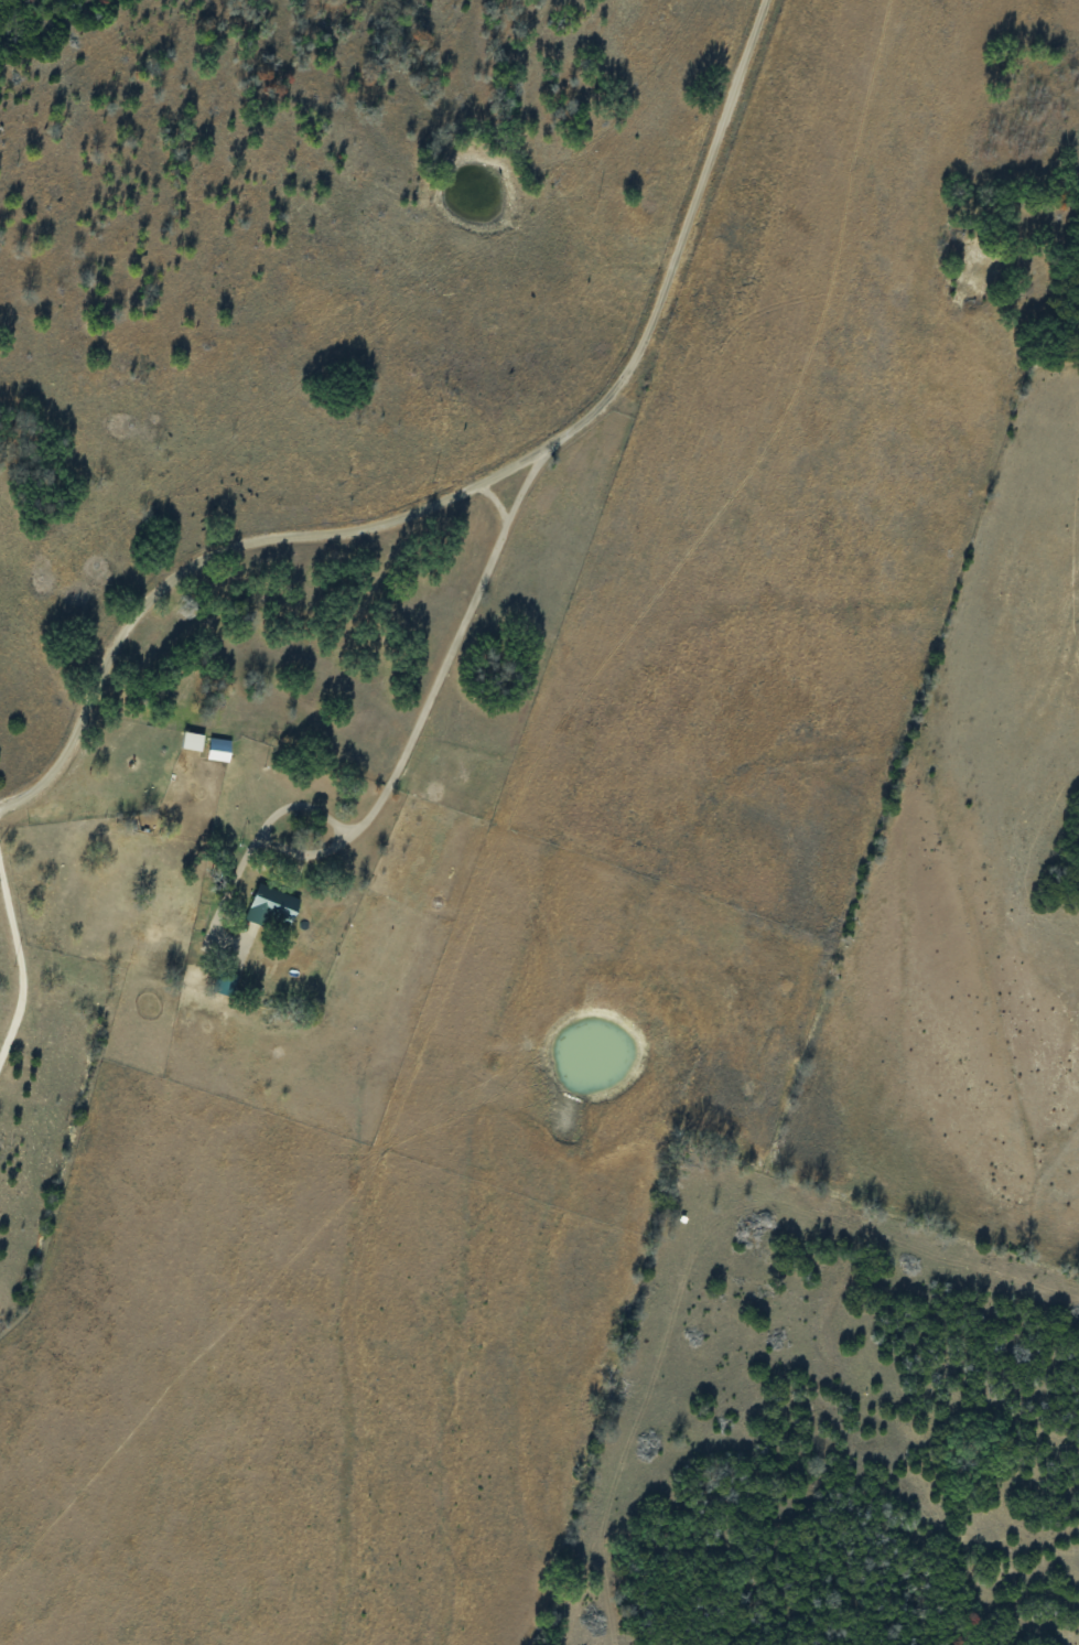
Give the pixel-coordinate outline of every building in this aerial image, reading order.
[(204,735),(183,730),(179,746),(199,751),(204,735)] [(290,923),(297,895),(254,883),(244,919),(263,924),(265,916),(290,923)]
